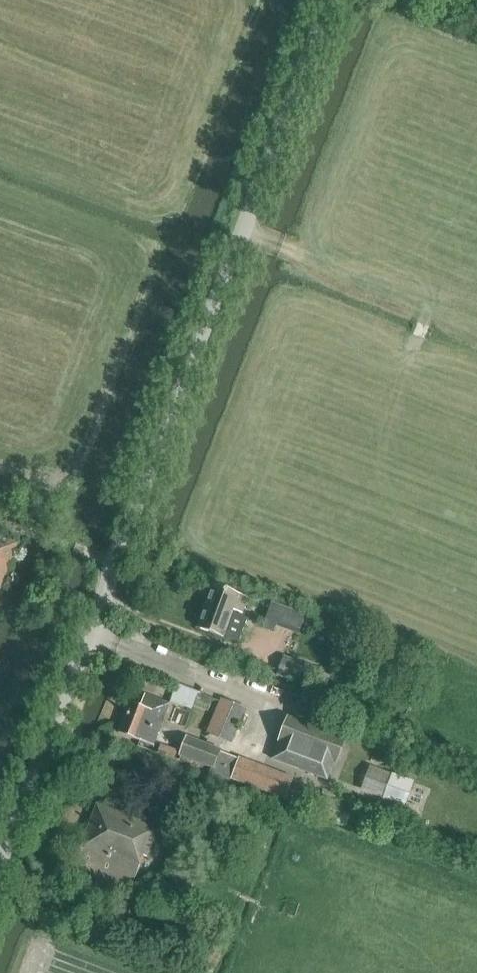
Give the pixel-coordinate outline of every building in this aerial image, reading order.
[(1,589),(18,543),(0,536),(0,588),(1,589)] [(213,585),(197,628),(223,638),(224,635),(239,640),(248,618),(233,612),(234,610),(243,613),(249,599),(213,585)] [(278,624),(301,632),(308,612),(272,599),(263,625),(276,630),(278,624)] [(284,656),(277,676),(315,690),(316,687),(325,691),(330,676),(321,672),(322,670),(284,656)] [(197,707),(203,690),(177,681),(171,698),(197,707)] [(197,710),(213,716),(219,698),(204,692),(197,710)] [(147,745),(147,743),(155,746),(171,703),(146,693),(141,707),(131,703),(118,733),(147,745)] [(245,707),(224,698),(209,733),(231,742),(245,707)] [(279,742),(273,759),(327,779),(334,762),(336,763),(346,738),(287,716),(278,741),(279,742)] [(187,739),(181,755),(212,767),(210,772),(230,780),(231,777),(286,797),(293,779),(219,751),(187,739)] [(369,767),(361,788),(383,796),(390,775),(369,767)] [(390,775),(383,796),(405,804),(413,784),(390,775)] [(332,799),(329,808),(330,808),(349,815),(352,806),(332,799)] [(144,857),(148,859),(160,828),(98,805),(74,867),(132,889),(144,857)] [(322,818),(327,820),(346,827),(350,815),(349,815),(330,808),(329,808),(326,807),(322,818)] [(400,812),(397,820),(413,826),(416,818),(400,812)]
